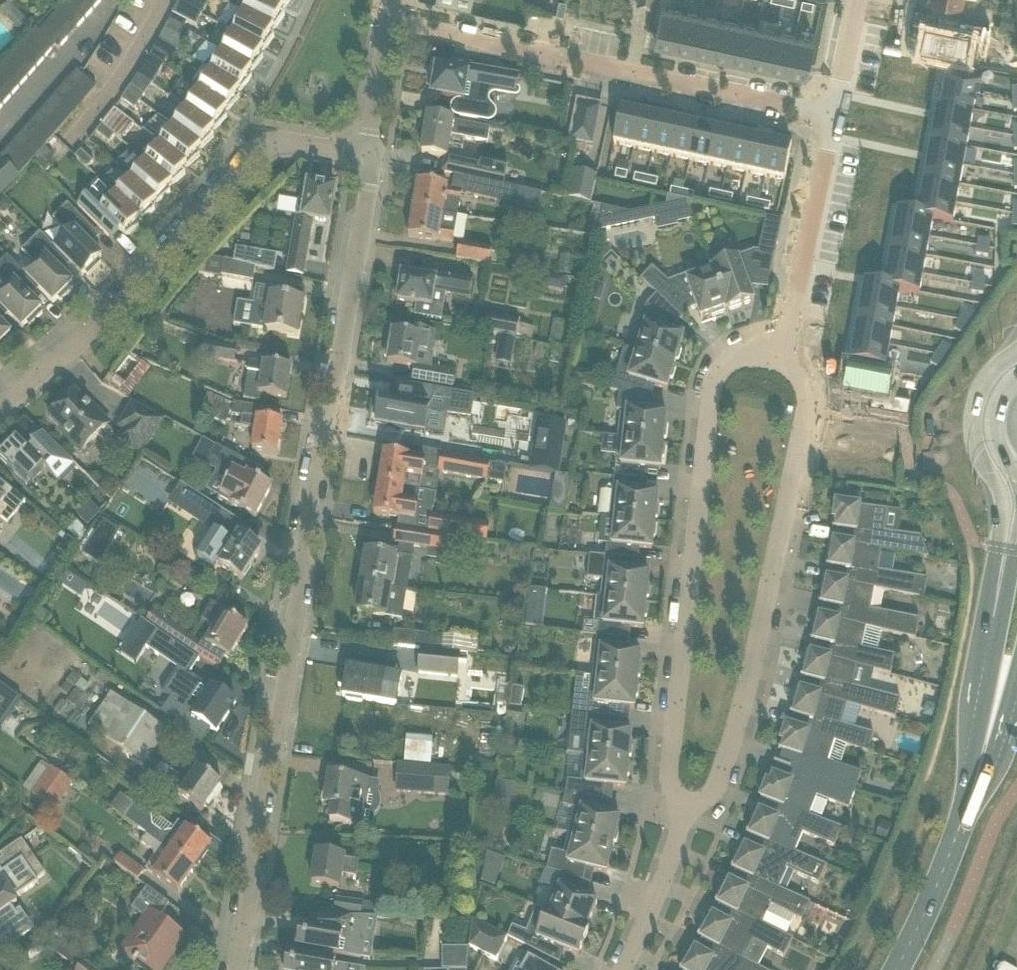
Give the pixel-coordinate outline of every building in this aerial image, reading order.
[(84,0),(68,0),(66,1),(86,19),(95,9),(84,0)] [(95,9),(103,0),(84,0),(95,9)] [(284,6),(271,0),(243,0),(237,8),(236,8),(235,9),(239,11),(240,10),(274,27),(274,28),(275,28),(285,15),(281,12),(284,6)] [(556,13),(564,15),(567,1),(563,0),(559,0),(556,13)] [(801,6),(812,8),(814,0),(812,0),(802,0),(801,6)] [(86,19),(66,1),(58,11),(78,28),(86,19)] [(674,46),(682,11),(662,7),(657,31),(654,42),(674,46)] [(271,33),(274,28),(274,27),(240,10),(239,11),(227,28),(226,27),(225,28),(229,31),(230,30),(263,48),(265,49),(274,36),(271,33)] [(78,28),(58,11),(50,20),(70,38),(78,28)] [(693,50),(701,15),(682,11),(674,46),(685,48),(693,50)] [(924,22),(919,47),(947,53),(947,56),(966,60),(971,32),(983,34),(986,22),(939,13),(937,24),(924,22)] [(184,29),(188,22),(173,14),(169,22),(184,29)] [(712,54),(719,19),(713,18),(701,15),(693,50),(712,54)] [(731,58),(738,24),(723,20),(719,19),(712,54),(731,58)] [(70,38),(50,20),(40,32),(55,46),(59,50),(70,38)] [(180,37),(184,29),(169,22),(165,29),(180,37)] [(749,62),(757,28),(750,26),(738,24),(731,58),(749,62)] [(55,46),(40,32),(36,28),(26,40),(45,58),(55,46)] [(768,66),(776,32),(768,30),(757,28),(749,62),(768,66)] [(260,54),(263,48),(230,30),(229,31),(216,47),(215,47),(215,48),(219,50),(219,49),(252,68),(252,69),(253,70),(264,57),(260,54)] [(787,70),(794,36),(785,34),(776,32),(768,66),(787,70)] [(807,38),(794,36),(787,70),(807,75),(814,40),(807,38)] [(45,58),(26,40),(17,50),(37,67),(45,58)] [(249,74),(252,69),(252,68),(219,49),(219,50),(205,66),(204,66),(203,67),(207,69),(208,69),(240,88),(240,89),(241,90),(252,77),(249,74)] [(37,67),(17,50),(9,59),(29,77),(37,67)] [(167,58),(154,50),(153,50),(149,57),(163,66),(167,58)] [(163,66),(149,57),(144,65),(159,74),(163,66)] [(29,77),(9,59),(1,68),(21,85),(29,77)] [(945,63),(942,82),(977,89),(981,69),(945,63)] [(478,120),(484,87),(515,93),(518,76),(453,65),(452,71),(436,69),(432,95),(463,100),(460,117),(478,120)] [(1,68),(0,69),(0,85),(12,95),(21,85),(1,68)] [(237,94),(240,89),(240,88),(208,69),(207,69),(193,85),(192,84),(192,85),(195,88),(196,87),(228,108),(227,109),(229,110),(240,97),(237,94)] [(78,70),(68,81),(88,99),(97,88),(78,70)] [(88,99),(68,81),(59,92),(78,109),(88,99)] [(942,82),(938,101),(974,108),(977,89),(942,82)] [(0,85),(0,101),(4,105),(12,95),(0,85)] [(145,94),(132,85),(131,85),(126,92),(140,101),(145,94)] [(196,87),(195,88),(179,104),(183,106),(215,127),(214,128),(216,129),(227,117),(224,114),(227,109),(228,108),(196,87)] [(78,109),(59,92),(49,103),(69,120),(78,109)] [(140,101),(126,92),(121,99),(135,109),(140,101)] [(938,101),(935,121),(970,127),(974,108),(938,101)] [(69,120),(49,103),(40,113),(60,131),(69,120)] [(183,106),(168,121),(167,121),(166,122),(170,124),(201,146),(201,147),(202,148),(214,136),(211,133),(214,128),(215,127),(183,106)] [(134,124),(115,110),(114,109),(107,118),(102,125),(115,135),(121,140),(134,124)] [(633,148),(641,113),(621,109),(613,143),(623,145),(633,148)] [(60,131),(40,113),(30,124),(50,142),(60,131)] [(652,152),(660,117),(641,113),(633,148),(646,150),(652,152)] [(453,121),(448,120),(428,116),(422,153),(442,156),(447,157),(451,136),(487,142),(490,128),(453,121)] [(671,156),(678,121),(660,117),(652,152),(665,155),(671,156)] [(690,160),(697,125),(678,121),(671,156),(685,159),(690,160)] [(935,121),(931,140),(967,146),(970,127),(935,121)] [(50,142),(30,124),(21,135),(41,152),(50,142)] [(170,124),(155,139),(154,138),(153,139),(156,142),(157,142),(187,165),(186,165),(188,167),(200,155),(197,152),(201,147),(201,146),(170,124)] [(115,135),(102,125),(96,132),(109,142),(115,135)] [(708,164),(716,130),(697,125),(690,160),(700,162),(708,164)] [(593,145),(596,131),(573,127),(570,141),(593,145)] [(727,168),(735,134),(716,130),(708,164),(720,167),(727,168)] [(746,172),(753,138),(735,134),(727,168),(736,170),(746,172)] [(41,152),(21,135),(12,146),(31,163),(41,152)] [(765,176),(772,142),(753,138),(746,172),(756,174),(765,176)] [(931,140),(928,159),(963,165),(967,146),(931,140)] [(157,142),(156,142),(141,156),(140,155),(139,156),(142,159),(143,159),(172,183),(172,184),(173,185),(186,174),(183,170),(186,165),(187,165),(157,142)] [(784,180),(792,146),(772,142),(765,176),(777,179),(784,180)] [(31,163),(12,146),(2,156),(20,176),(31,163)] [(94,161),(81,150),(75,156),(88,168),(94,161)] [(52,167),(40,155),(34,161),(45,173),(52,167)] [(480,163),(452,157),(449,173),(504,185),(508,166),(481,160),(480,163)] [(143,159),(142,159),(126,173),(126,172),(125,173),(128,176),(129,176),(157,201),(158,203),(171,192),(168,188),(172,184),(172,183),(143,159)] [(928,159),(924,177),(960,184),(963,165),(928,159)] [(573,170),(567,196),(590,201),(596,175),(573,170)] [(626,181),(628,173),(624,172),(617,171),(615,178),(626,181)] [(462,193),(516,205),(519,189),(504,185),(449,173),(449,175),(455,176),(453,188),(417,182),(413,209),(443,214),(458,216),(462,193)] [(10,184),(0,174),(0,194),(10,184)] [(645,185),(647,177),(643,176),(635,175),(633,183),(645,185)] [(129,176),(128,176),(111,189),(111,188),(110,189),(113,192),(141,218),(141,219),(142,220),(155,209),(152,206),(157,201),(129,176)] [(656,187),(658,180),(654,179),(647,177),(645,185),(656,187)] [(924,177),(921,196),(957,203),(960,184),(924,177)] [(306,260),(313,219),(329,222),(335,188),(332,187),(331,184),(323,183),(321,186),(309,183),(305,203),(299,202),(289,257),(306,260)] [(681,199),(683,191),(679,190),(671,189),(670,196),(681,199)] [(693,201),(694,194),(693,193),(683,191),(681,199),(691,201),(693,201)] [(720,201),(722,194),(718,193),(710,191),(708,199),(720,201)] [(141,218),(113,192),(96,205),(87,196),(78,205),(112,240),(120,231),(126,237),(139,227),(137,223),(141,219),(141,218)] [(731,204),(733,196),(728,195),(722,194),(720,201),(731,204)] [(666,205),(654,208),(656,220),(675,216),(676,223),(694,220),(690,208),(691,201),(681,199),(670,196),(668,196),(666,205)] [(918,215),(917,216),(933,219),(933,220),(953,223),(957,203),(921,196),(918,215)] [(757,209),(759,202),(754,201),(748,199),(746,207),(757,209)] [(591,203),(580,200),(577,212),(593,215),(590,227),(599,228),(601,215),(603,207),(603,206),(591,203)] [(769,212),(771,204),(766,203),(759,202),(757,209),(769,212)] [(96,232),(82,218),(68,204),(53,218),(69,235),(56,248),(67,259),(66,260),(82,276),(85,273),(88,276),(101,263),(98,260),(101,257),(86,242),(96,232)] [(630,213),(603,207),(601,215),(599,228),(598,231),(640,223),(637,211),(630,213)] [(454,242),(458,216),(443,214),(413,209),(408,237),(438,242),(439,239),(454,242)] [(898,211),(894,230),(930,237),(933,220),(933,219),(917,216),(918,215),(898,211)] [(766,218),(765,225),(780,228),(781,228),(782,221),(766,218)] [(894,230),(891,249),(927,256),(930,237),(894,230)] [(57,269),(66,260),(67,259),(56,248),(40,232),(22,251),(36,266),(27,275),(36,284),(35,285),(53,303),(58,298),(61,301),(74,288),(71,285),(72,284),(57,269)] [(979,238),(978,246),(989,248),(991,240),(979,238)] [(611,251),(599,239),(596,258),(600,262),(611,251)] [(491,252),(492,248),(460,242),(456,259),(490,265),(491,262),(497,263),(499,253),(491,252)] [(978,246),(976,254),(988,256),(989,248),(978,246)] [(236,248),(234,262),(256,267),(275,272),(278,255),(236,248)] [(891,249),(888,268),(923,275),(927,256),(891,249)] [(710,267),(726,309),(727,312),(754,302),(746,281),(751,279),(770,281),(775,253),(754,251),(710,267)] [(35,285),(36,284),(27,275),(8,256),(0,263),(0,277),(9,287),(0,296),(0,305),(5,309),(4,310),(22,328),(27,323),(30,326),(43,313),(40,310),(41,309),(26,294),(35,285)] [(256,267),(234,262),(224,260),(206,257),(204,273),(222,276),(253,282),(256,267)] [(726,309),(710,267),(668,282),(652,267),(641,279),(657,294),(677,314),(687,303),(693,308),(696,307),(701,318),(712,314),(713,317),(724,312),(723,310),(726,309)] [(884,286),(884,287),(900,290),(900,291),(919,295),(923,275),(888,268),(884,286)] [(445,294),(470,298),(473,280),(419,271),(418,277),(402,275),(397,301),(417,305),(415,316),(441,320),(445,294)] [(974,276),(973,284),(985,286),(986,278),(974,276)] [(864,284),(861,302),(896,309),(900,291),(900,290),(884,287),(884,286),(865,282),(864,284)] [(973,284),(971,292),(983,294),(985,286),(973,284)] [(290,292),(270,289),(256,286),(250,327),(266,329),(266,330),(297,335),(303,302),(289,300),(290,292)] [(666,326),(677,314),(657,294),(645,306),(632,350),(675,363),(676,360),(678,361),(682,349),(680,348),(683,337),(664,331),(666,326)] [(861,302),(857,322),(893,329),(896,309),(861,302)] [(968,309),(961,319),(967,323),(974,313),(968,309)] [(517,335),(520,322),(488,316),(486,330),(517,335)] [(961,319),(954,328),(961,333),(967,323),(961,319)] [(857,322),(854,342),(889,348),(893,329),(857,322)] [(12,338),(9,335),(10,334),(0,323),(0,350),(12,338)] [(431,367),(433,353),(436,334),(408,329),(407,335),(392,332),(390,346),(387,346),(385,357),(388,358),(387,362),(415,367),(413,380),(453,387),(456,371),(431,367)] [(499,336),(498,344),(513,347),(514,338),(499,336)] [(854,342),(850,362),(851,362),(886,368),(889,348),(854,342)] [(236,348),(203,343),(201,356),(234,361),(236,348)] [(944,343),(937,353),(944,358),(950,348),(944,343)] [(674,367),(675,363),(632,350),(625,348),(619,369),(618,369),(611,391),(619,393),(644,398),(648,384),(667,390),(670,379),(673,379),(676,368),(674,367)] [(128,396),(151,367),(133,352),(109,381),(128,396)] [(937,353),(930,363),(937,367),(944,358),(937,353)] [(292,368),(272,365),(264,363),(264,364),(250,362),(248,375),(249,376),(245,399),(259,401),(261,394),(287,399),(292,368)] [(848,369),(843,394),(873,399),(871,412),(908,418),(911,404),(889,400),(893,377),(848,369)] [(379,412),(376,424),(425,432),(428,410),(447,414),(471,418),(474,396),(396,383),(394,399),(381,397),(379,407),(378,407),(377,411),(379,412)] [(110,424),(99,414),(85,399),(83,401),(74,392),(49,416),(62,429),(60,430),(81,452),(98,436),(105,443),(114,434),(107,427),(110,424)] [(642,412),(644,398),(619,393),(617,410),(621,411),(619,437),(664,442),(664,439),(666,439),(668,427),(665,426),(667,415),(642,412)] [(254,418),(256,406),(234,403),(232,415),(241,417),(239,427),(255,430),(251,451),(277,455),(283,423),(254,418)] [(141,454),(163,421),(132,404),(119,427),(125,430),(119,439),(141,454)] [(474,429),(507,436),(511,417),(478,410),(474,429)] [(25,444),(40,432),(30,418),(14,430),(25,444)] [(540,420),(532,471),(556,474),(557,475),(565,424),(540,420)] [(57,447),(43,432),(31,444),(33,446),(28,450),(16,439),(0,455),(0,459),(14,473),(17,469),(30,483),(44,469),(58,482),(75,465),(57,447)] [(663,446),(664,442),(619,437),(614,477),(639,480),(641,468),(661,470),(662,458),(664,458),(666,446),(663,446)] [(272,487),(254,477),(250,475),(254,467),(255,468),(256,467),(217,446),(209,462),(231,474),(219,497),(238,508),(255,517),(272,487)] [(420,491),(424,469),(425,462),(409,459),(403,458),(383,455),(378,485),(420,491)] [(507,466),(489,463),(442,455),(440,472),(505,483),(507,466)] [(556,474),(549,510),(565,512),(571,477),(557,475),(556,474)] [(614,477),(610,517),(655,522),(655,518),(658,518),(659,506),(657,506),(658,494),(638,492),(639,480),(614,477)] [(26,502),(0,480),(0,516),(8,523),(26,502)] [(246,526),(180,483),(173,494),(214,532),(198,557),(214,568),(217,563),(242,580),(261,550),(235,533),(241,524),(245,527),(246,526)] [(415,520),(418,504),(420,491),(378,485),(373,514),(393,517),(399,518),(415,520)] [(884,532),(887,510),(836,503),(834,520),(838,520),(837,528),(833,527),(833,528),(837,529),(835,541),(835,542),(882,550),(881,550),(929,558),(921,537),(884,532)] [(458,519),(433,515),(430,532),(467,538),(470,522),(458,520),(458,519)] [(654,525),(655,522),(610,517),(610,518),(599,516),(596,543),(607,544),(605,557),(631,559),(632,547),(652,549),(653,538),(655,538),(657,526),(654,525)] [(84,556),(100,567),(121,533),(105,523),(84,556)] [(467,538),(430,532),(430,533),(417,531),(415,546),(469,554),(471,539),(467,538)] [(878,571),(881,550),(882,550),(835,542),(835,541),(830,541),(828,557),(832,558),(831,565),(826,565),(826,566),(831,567),(828,579),(828,580),(875,589),(874,589),(924,599),(927,579),(878,571)] [(406,589),(411,558),(400,556),(401,551),(385,549),(384,556),(367,553),(363,582),(406,589)] [(629,571),(631,559),(605,557),(588,555),(585,579),(603,581),(601,596),(646,601),(646,598),(649,598),(650,586),(648,585),(649,574),(629,571)] [(68,573),(60,584),(71,591),(79,580),(68,573)] [(871,610),(874,589),(875,589),(828,580),(828,579),(824,578),(820,595),(825,595),(823,603),(819,602),(819,603),(823,604),(821,616),(821,617),(867,627),(866,628),(916,639),(920,619),(871,610)] [(401,620),(406,589),(363,582),(357,612),(401,620)] [(646,605),(646,601),(601,596),(601,597),(607,598),(604,624),(598,623),(597,636),(622,639),(623,627),(643,629),(644,617),(647,617),(648,605),(646,605)] [(527,606),(525,627),(543,628),(545,607),(527,606)] [(248,627),(231,617),(224,613),(223,615),(211,608),(204,619),(216,626),(206,644),(213,648),(230,658),(248,627)] [(42,610),(35,621),(43,627),(51,616),(42,610)] [(862,648),(866,628),(867,627),(821,617),(821,616),(816,615),(812,632),(816,633),(815,640),(811,639),(810,640),(815,641),(812,654),(857,666),(891,675),(895,656),(862,648)] [(202,644),(182,630),(174,624),(166,636),(174,642),(194,655),(202,644)] [(157,631),(145,648),(177,669),(162,692),(171,698),(162,712),(161,713),(202,743),(211,730),(217,733),(229,714),(231,715),(231,714),(230,713),(232,709),(234,710),(234,709),(233,708),(236,704),(212,687),(211,689),(190,674),(200,659),(157,631)] [(394,631),(393,645),(422,648),(443,650),(444,636),(394,631)] [(621,651),(622,639),(597,636),(592,676),(637,681),(638,677),(640,677),(641,665),(639,665),(640,653),(621,651)] [(422,648),(419,672),(459,677),(461,652),(443,650),(422,648)] [(852,687),(857,666),(812,654),(807,652),(803,669),(807,670),(805,677),(801,676),(801,677),(805,678),(802,690),(802,691),(847,704),(847,705),(895,719),(900,699),(852,687)] [(342,667),(339,686),(345,687),(343,696),(346,697),(346,700),(363,703),(363,700),(396,705),(402,675),(396,674),(397,666),(375,662),(375,666),(357,663),(356,670),(342,667)] [(576,702),(587,702),(588,676),(577,676),(576,702)] [(637,684),(637,681),(592,676),(588,716),(613,718),(614,706),(634,708),(636,697),(638,697),(639,685),(637,684)] [(841,725),(847,705),(847,704),(802,691),(802,690),(797,689),(793,705),(797,706),(795,713),(791,712),(790,713),(794,715),(791,727),(791,728),(836,742),(835,742),(868,753),(874,734),(841,725)] [(167,732),(128,707),(108,738),(146,763),(167,732)] [(613,718),(588,716),(573,714),(570,737),(591,739),(589,755),(584,754),(584,755),(629,760),(629,757),(631,757),(633,745),(630,744),(632,733),(612,730),(613,718)] [(829,762),(835,742),(836,742),(791,728),(791,727),(786,725),(781,741),(785,743),(783,750),(779,748),(779,750),(783,751),(779,763),(775,762),(774,762),(856,791),(861,773),(829,762)] [(628,764),(629,760),(584,755),(581,783),(565,780),(564,793),(604,800),(606,786),(626,788),(627,776),(629,776),(631,764),(628,764)] [(856,791),(774,762),(774,763),(778,764),(774,776),(770,775),(769,776),(773,777),(770,784),(767,783),(761,798),(765,800),(765,799),(809,816),(810,816),(817,796),(849,809),(856,791)] [(222,784),(206,772),(199,768),(188,783),(161,764),(153,775),(203,811),(222,784)] [(448,795),(450,774),(450,768),(399,765),(397,792),(448,795)] [(49,767),(31,793),(55,809),(73,784),(49,767)] [(324,790),(322,801),(326,801),(325,805),(332,806),(330,821),(350,824),(361,826),(362,823),(366,797),(375,798),(377,783),(350,778),(330,775),(327,791),(324,790)] [(601,814),(604,800),(564,793),(564,794),(561,807),(575,810),(569,835),(613,846),(614,842),(616,843),(619,831),(617,830),(620,819),(601,814)] [(842,828),(821,820),(810,816),(809,816),(765,799),(765,800),(760,812),(756,810),(756,811),(760,813),(757,820),(753,818),(746,834),(751,836),(751,835),(794,853),(795,852),(803,833),(834,846),(842,828)] [(195,834),(187,828),(177,821),(170,832),(133,806),(124,819),(146,835),(170,851),(195,869),(211,846),(195,834)] [(881,822),(875,838),(884,842),(891,826),(881,822)] [(178,892),(195,869),(170,851),(146,835),(141,843),(154,852),(155,857),(146,869),(178,892)] [(612,849),(613,846),(569,835),(565,854),(552,850),(547,870),(560,874),(584,882),(587,868),(606,873),(609,861),(612,862),(615,850),(612,849)] [(827,866),(795,852),(794,853),(751,835),(751,836),(746,847),(742,845),(741,846),(745,848),(742,855),(738,853),(731,868),(736,870),(779,889),(788,870),(819,884),(827,866)] [(39,882),(37,880),(45,874),(22,840),(0,855),(3,859),(0,860),(0,943),(8,937),(12,943),(33,928),(21,911),(19,912),(20,913),(18,914),(18,913),(16,915),(11,906),(15,903),(15,904),(17,903),(16,901),(14,899),(39,882)] [(114,863),(137,881),(145,871),(122,853),(114,863)] [(344,858),(337,856),(317,853),(312,883),(339,887),(341,874),(356,877),(359,861),(344,858)] [(489,853),(481,880),(496,884),(504,857),(489,853)] [(811,903),(779,889),(736,870),(730,882),(726,880),(726,881),(729,883),(726,889),(723,888),(715,903),(719,905),(720,904),(762,925),(762,924),(771,906),(802,921),(811,903)] [(578,895),(584,882),(560,874),(545,911),(550,913),(550,914),(587,928),(587,927),(597,902),(578,895)] [(166,901),(147,888),(132,908),(145,918),(120,952),(145,969),(161,969),(175,950),(174,949),(184,934),(160,917),(169,904),(166,901)] [(363,902),(336,898),(334,913),(362,917),(362,916),(376,918),(376,916),(387,918),(389,906),(363,903),(363,902)] [(793,939),(762,924),(762,925),(720,904),(719,905),(713,916),(710,914),(709,915),(713,917),(709,924),(705,922),(698,936),(702,939),(702,938),(744,960),(754,941),(784,957),(793,939)] [(589,928),(587,927),(587,928),(550,914),(550,913),(545,911),(540,909),(525,946),(552,960),(558,947),(579,955),(589,928)] [(310,918),(316,918),(314,931),(300,929),(299,935),(296,935),(295,941),(298,941),(297,948),(361,959),(368,917),(310,917),(310,918)] [(496,960),(508,938),(472,920),(469,947),(496,960)] [(752,964),(744,960),(702,938),(702,939),(696,950),(692,948),(691,949),(695,951),(691,957),(688,955),(679,969),(680,969),(764,969),(752,964)] [(441,949),(441,969),(467,969),(469,949),(441,949)] [(288,956),(287,962),(283,962),(282,968),(285,968),(285,969),(345,969),(346,966),(288,956)]
